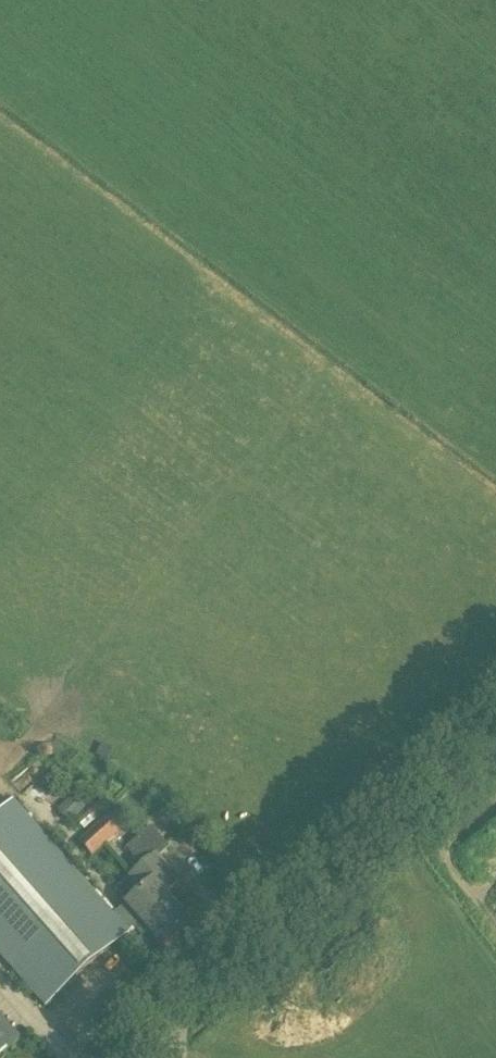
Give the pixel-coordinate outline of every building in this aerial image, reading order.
[(108,808),(101,800),(87,812),(94,820),(108,808)] [(127,906),(126,907),(125,905),(114,914),(62,854),(54,846),(14,801),(0,813),(0,959),(44,1008),(134,930),(141,938),(149,932),(163,949),(190,925),(165,897),(179,884),(158,860),(170,849),(151,827),(126,850),(142,868),(130,879),(115,892),(127,906)] [(126,828),(113,813),(80,843),(93,857),(126,828)] [(18,1040),(0,1020),(0,1056),(18,1040)]
